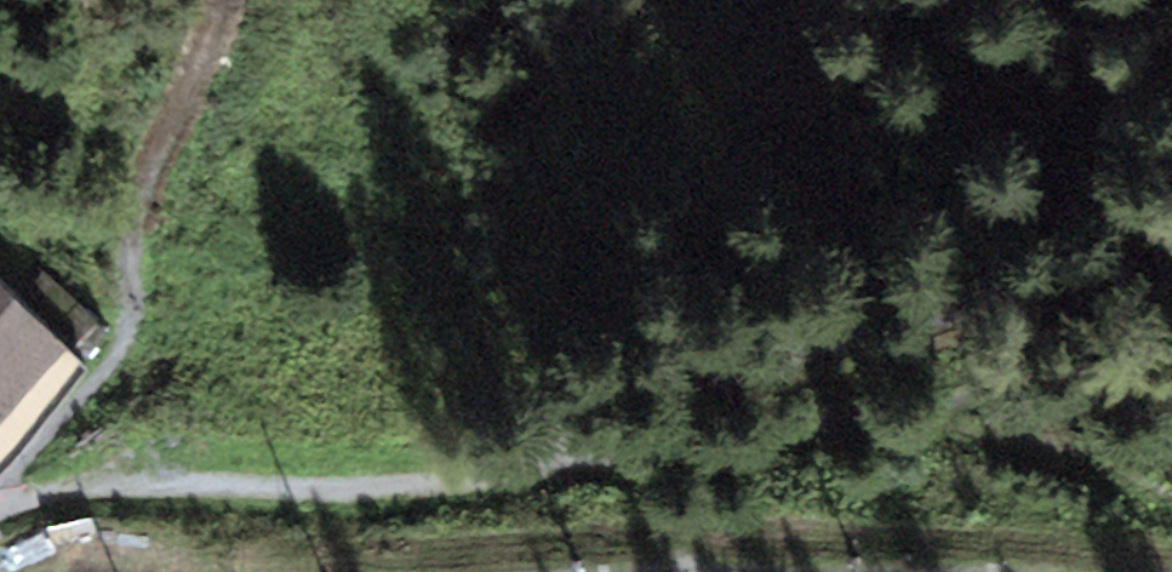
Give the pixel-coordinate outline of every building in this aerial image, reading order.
[(15,300),(68,351),(97,320),(44,269),(15,300)] [(93,372),(68,351),(15,300),(0,286),(0,479),(93,372)]
